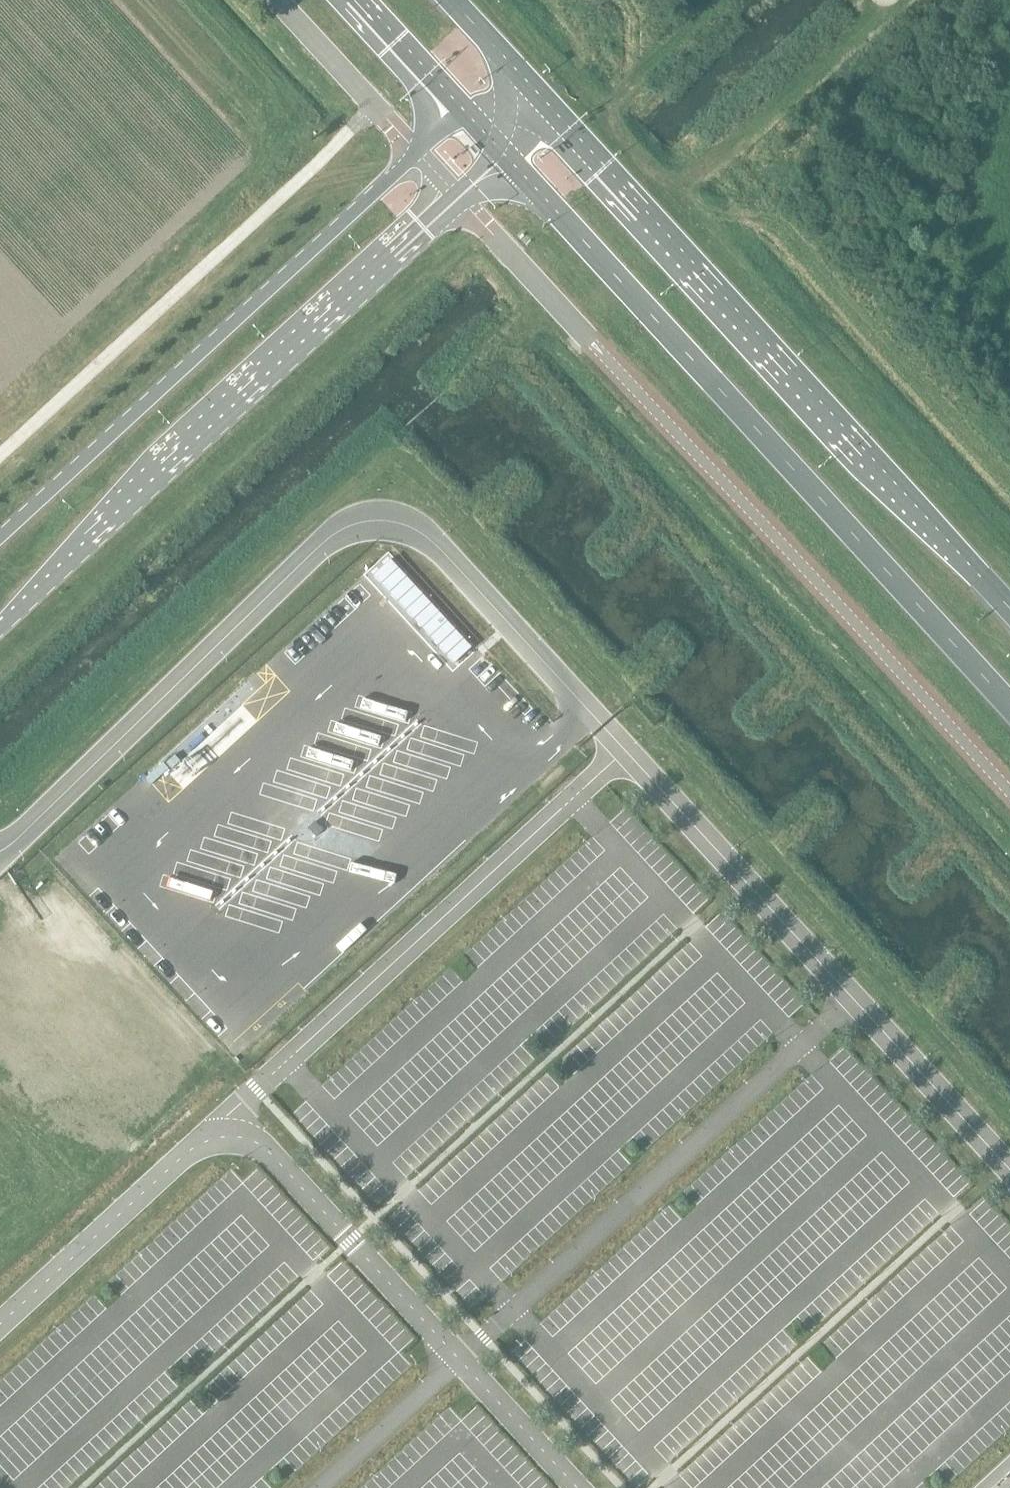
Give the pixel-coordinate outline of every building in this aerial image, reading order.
[(391,561),(373,577),(454,666),(472,649),(391,561)]
